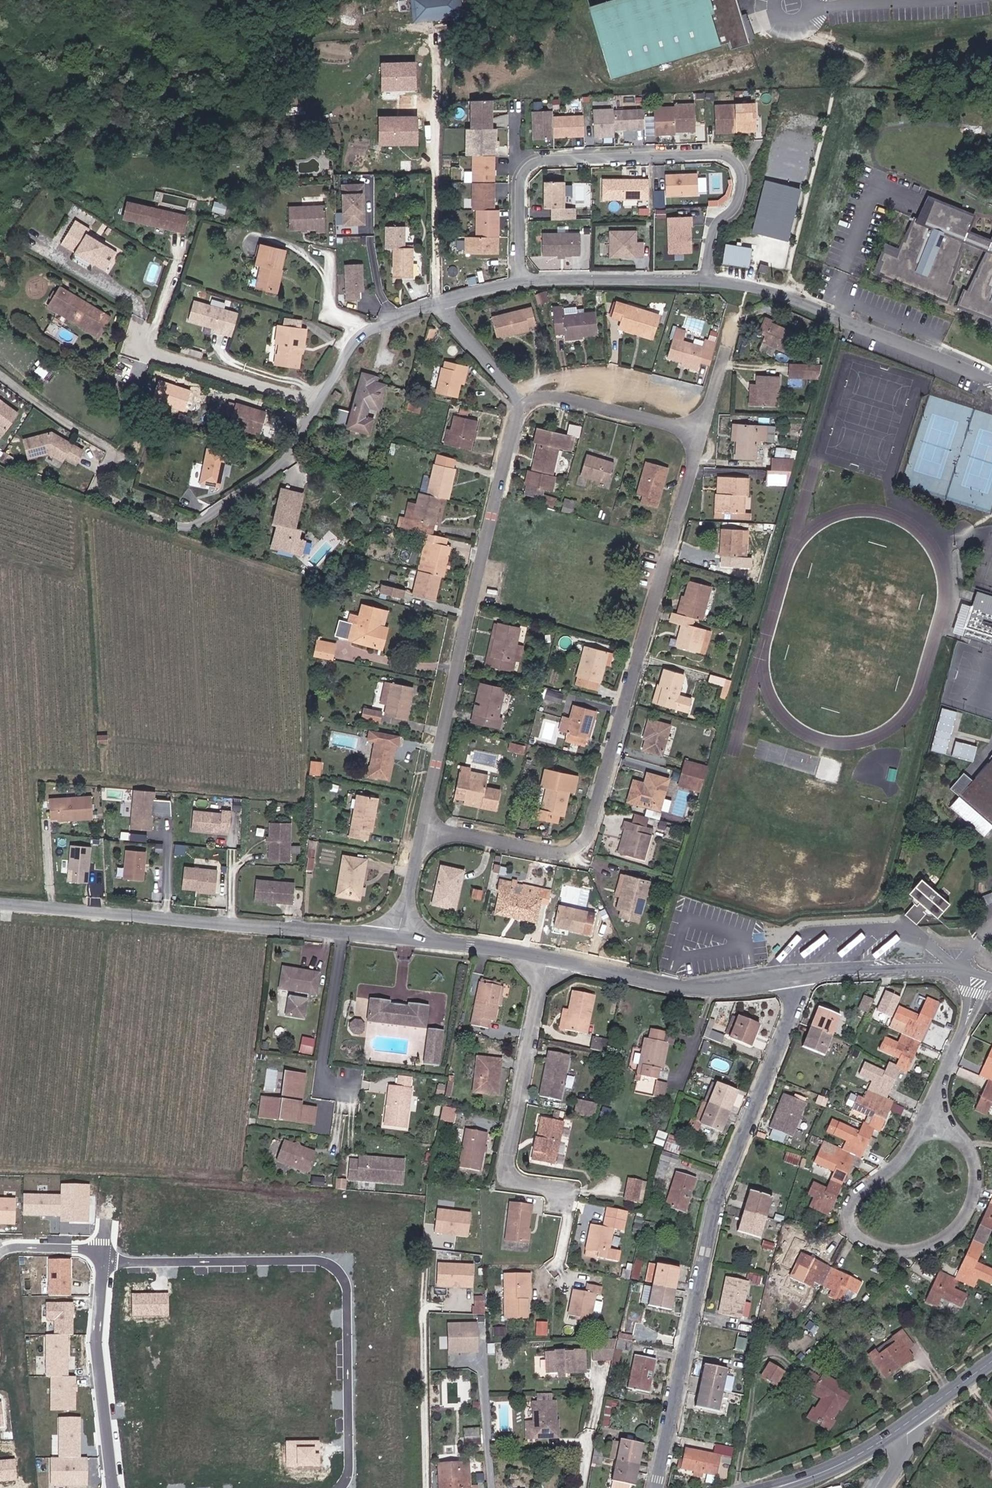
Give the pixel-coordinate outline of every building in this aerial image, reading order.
[(412,23),(460,17),(458,0),(409,0),(412,23)] [(737,0),(610,0),(589,6),(612,81),(732,45),(733,49),(752,43),(737,0)] [(416,63),(380,64),(381,92),(417,91),(416,63)] [(469,100),(469,129),(492,130),(492,101),(469,100)] [(674,106),(674,133),(695,133),(695,104),(673,104),(674,106)] [(753,131),(752,104),(732,105),(733,132),(753,131)] [(733,132),(732,105),(711,105),(712,133),(733,132)] [(674,106),(653,106),(653,135),(674,135),(674,133),(674,106)] [(614,109),(592,109),(592,139),(615,138),(614,131),(614,110),(614,109)] [(614,110),(614,131),(643,131),(643,110),(614,110)] [(552,111),(530,112),(531,139),(553,138),(552,117),(552,111)] [(552,117),(553,138),(583,138),(583,116),(552,117)] [(417,117),(377,117),(377,147),(417,147),(417,117)] [(469,129),(464,129),(464,156),(471,157),(495,157),(499,157),(499,142),(497,142),(497,130),(492,130),(469,129)] [(810,165),(770,155),(751,231),(791,241),(810,165)] [(495,157),(471,157),(470,183),(494,184),(495,157)] [(697,194),(696,174),(664,175),(664,195),(697,194)] [(698,176),(698,190),(706,190),(706,177),(698,176)] [(648,178),(601,179),(601,201),(648,201),(648,178)] [(563,208),(563,182),(543,182),(543,208),(563,208)] [(565,182),(565,206),(589,206),(589,183),(565,182)] [(494,184),(470,183),(470,210),(476,210),(494,210),(494,184)] [(509,183),(496,183),(496,198),(508,198),(509,183)] [(363,186),(340,186),(340,227),(364,227),(363,186)] [(287,207),(287,229),(313,229),(313,232),(323,232),(323,206),(287,207)] [(174,234),(177,219),(127,208),(124,223),(174,234)] [(498,237),(498,210),(494,210),(476,210),(476,237),(498,237)] [(688,238),(687,225),(689,225),(689,217),(665,218),(667,253),(689,252),(688,243),(686,241),(686,239),(688,238)] [(183,236),(186,221),(177,219),(174,234),(183,236)] [(84,230),(70,226),(62,255),(78,258),(77,260),(99,265),(100,263),(112,267),(117,245),(82,236),(84,230)] [(381,227),(381,251),(389,251),(389,279),(410,279),(410,250),(402,250),(401,227),(381,227)] [(636,231),(608,231),(609,259),(644,258),(644,242),(637,243),(636,231)] [(498,254),(498,237),(476,237),(465,236),(465,254),(498,254)] [(579,258),(579,237),(542,236),(542,258),(579,258)] [(750,267),(752,248),(726,244),(723,263),(750,267)] [(253,264),(260,266),(255,288),(272,293),(282,253),(259,247),(253,264)] [(362,301),(360,265),(343,265),(345,301),(362,301)] [(768,274),(770,267),(761,265),(759,272),(768,274)] [(61,291),(52,306),(68,316),(70,314),(76,318),(78,316),(81,317),(78,322),(100,335),(109,320),(61,291)] [(223,336),(229,314),(194,303),(189,323),(204,327),(204,326),(207,327),(209,329),(215,331),(215,333),(223,336)] [(663,317),(621,304),(616,321),(623,324),(622,327),(656,338),(663,317)] [(536,328),(531,310),(491,320),(496,341),(529,332),(528,330),(536,328)] [(563,319),(563,314),(554,315),(556,336),(566,335),(566,336),(581,334),(582,338),(599,336),(597,315),(563,319)] [(283,323),(293,325),(294,318),(284,316),(283,323)] [(772,321),(764,319),(759,337),(766,339),(764,345),(793,354),(800,333),(771,324),(772,321)] [(302,330),(278,327),(276,344),(280,344),(279,355),(276,354),(275,364),(297,366),(299,345),(301,346),(302,330)] [(425,338),(431,339),(434,328),(428,327),(425,338)] [(654,342),(656,338),(622,327),(621,331),(654,342)] [(678,329),(668,357),(684,363),(700,368),(701,363),(711,366),(718,345),(709,341),(706,349),(685,342),(688,332),(678,329)] [(465,367),(444,362),(442,370),(441,370),(435,395),(455,400),(460,375),(464,376),(465,367)] [(683,368),(699,373),(700,368),(684,363),(683,368)] [(132,378),(135,370),(123,366),(120,374),(132,378)] [(791,367),(791,381),(819,382),(823,368),(791,367)] [(351,409),(338,406),(334,420),(363,427),(370,429),(373,419),(364,417),(367,405),(379,408),(384,384),(372,381),(374,376),(361,372),(351,409)] [(779,375),(758,375),(757,384),(749,383),(749,405),(781,405),(779,375)] [(337,400),(341,394),(335,390),(331,396),(337,400)] [(415,418),(419,404),(408,401),(405,411),(409,412),(408,416),(415,418)] [(5,429),(15,414),(0,403),(0,425),(5,429)] [(257,433),(260,420),(266,422),(269,413),(238,405),(232,426),(257,433)] [(456,417),(452,433),(450,446),(469,450),(475,421),(456,417)] [(260,420),(257,433),(262,435),(266,422),(260,420)] [(766,435),(765,424),(739,425),(739,455),(758,455),(758,435),(766,435)] [(566,436),(543,430),(540,442),(543,443),(543,446),(540,445),(531,485),(533,485),(531,495),(543,498),(545,488),(551,490),(561,451),(558,450),(559,447),(563,448),(566,436)] [(444,444),(450,446),(452,433),(447,432),(444,444)] [(82,453),(48,441),(23,453),(32,470),(48,461),(63,466),(65,462),(77,466),(82,453)] [(231,455),(212,451),(206,486),(224,489),(231,455)] [(607,486),(614,464),(588,456),(582,478),(607,486)] [(792,470),(795,459),(773,459),(773,469),(792,470)] [(638,489),(646,491),(642,502),(657,507),(668,467),(646,461),(638,489)] [(444,499),(446,499),(453,469),(432,464),(424,495),(438,498),(444,499)] [(769,469),(769,485),(788,485),(792,470),(773,469),(769,469)] [(750,481),(728,481),(728,499),(724,499),(723,517),(745,517),(745,503),(750,503),(750,481)] [(299,509),(302,498),(282,492),(278,504),(299,509)] [(431,533),(433,521),(438,498),(424,495),(418,494),(416,506),(413,518),(405,516),(402,526),(431,533)] [(444,499),(438,498),(433,521),(439,522),(444,499)] [(556,508),(557,501),(547,498),(545,505),(556,508)] [(294,530),(299,509),(278,504),(272,527),(277,529),(271,550),(299,558),(303,544),(297,542),(300,531),(294,530)] [(408,504),(405,516),(413,518),(416,506),(408,504)] [(574,513),(576,506),(566,504),(564,511),(574,513)] [(423,540),(420,549),(425,550),(429,551),(424,573),(439,576),(442,576),(449,546),(442,544),(444,537),(421,532),(420,539),(423,540)] [(749,570),(749,561),(739,561),(741,533),(722,532),(720,560),(727,560),(726,568),(749,570)] [(424,573),(429,551),(425,550),(420,572),(424,573)] [(424,573),(420,572),(414,598),(434,602),(439,576),(424,573)] [(404,602),(406,592),(384,588),(382,598),(404,602)] [(684,613),(680,612),(678,622),(691,626),(700,628),(711,595),(689,588),(687,595),(691,596),(689,604),(686,603),(684,613)] [(953,632),(991,644),(991,596),(975,591),(970,606),(961,604),(953,632)] [(343,643),(378,652),(382,638),(374,636),(376,627),(380,613),(361,608),(358,618),(350,616),(348,626),(343,643)] [(385,614),(380,613),(376,627),(381,629),(385,614)] [(678,622),(671,620),(668,631),(680,634),(674,654),(698,660),(704,638),(689,634),(691,626),(678,622)] [(493,657),(491,657),(500,623),(495,622),(485,664),(491,666),(493,657)] [(491,657),(493,657),(491,666),(513,671),(516,662),(513,661),(521,629),(500,623),(491,657)] [(336,641),(343,643),(348,626),(341,624),(336,641)] [(374,636),(382,638),(385,639),(388,631),(381,629),(376,627),(374,636)] [(578,675),(600,682),(605,665),(601,664),(605,650),(587,646),(578,675)] [(615,653),(609,651),(606,662),(612,664),(615,653)] [(684,718),(688,708),(675,704),(680,684),(661,678),(657,693),(660,694),(655,710),(684,718)] [(497,727),(500,719),(497,719),(504,691),(480,685),(471,720),(497,727)] [(384,720),(404,724),(411,693),(391,688),(384,719),(384,720)] [(577,703),(574,715),(569,731),(589,736),(597,709),(577,703)] [(943,706),(930,747),(946,753),(959,711),(943,706)] [(560,728),(569,731),(574,715),(564,713),(560,728)] [(384,720),(384,719),(372,716),(362,714),(359,725),(382,730),(384,720)] [(646,725),(642,741),(645,742),(641,756),(660,761),(668,731),(646,725)] [(400,740),(369,734),(368,744),(375,745),(370,772),(372,772),(371,780),(388,783),(394,749),(398,750),(400,740)] [(974,760),(978,745),(956,739),(952,754),(974,760)] [(974,781),(965,773),(951,788),(960,796),(991,824),(991,757),(991,759),(991,760),(974,781)] [(322,762),(311,761),(310,774),(321,776),(322,762)] [(461,765),(454,795),(466,798),(483,801),(482,806),(497,809),(501,791),(487,788),(490,771),(461,765)] [(701,786),(705,774),(684,768),(680,780),(701,786)] [(536,817),(551,820),(553,812),(560,814),(565,815),(571,792),(576,793),(580,777),(545,770),(541,786),(548,787),(543,808),(537,807),(536,817)] [(627,807),(657,815),(666,785),(646,780),(644,789),(633,786),(627,807)] [(680,780),(677,792),(698,799),(701,786),(680,780)] [(149,834),(152,795),(132,793),(129,832),(149,834)] [(981,840),(991,828),(991,824),(960,796),(947,810),(981,840)] [(465,803),(482,806),(483,801),(466,798),(465,803)] [(662,808),(669,810),(672,800),(665,798),(662,808)] [(372,803),(354,799),(345,839),(364,843),(366,833),(369,833),(373,814),(370,813),(372,803)] [(91,824),(90,801),(48,803),(49,823),(56,822),(56,825),(91,824)] [(560,814),(553,812),(551,820),(558,822),(560,814)] [(225,837),(227,814),(217,814),(217,817),(189,814),(187,834),(225,837)] [(646,823),(637,820),(634,829),(643,832),(646,823)] [(290,825),(272,824),(272,864),(287,864),(290,825)] [(643,832),(634,829),(629,828),(619,860),(640,866),(649,840),(642,838),(643,832)] [(86,886),(89,850),(69,848),(66,885),(86,886)] [(140,884),(143,855),(124,853),(121,882),(140,884)] [(361,863),(342,859),(335,896),(350,899),(353,883),(357,884),(361,863)] [(462,874),(440,868),(431,905),(452,911),(462,874)] [(212,896),(214,873),(181,870),(179,891),(197,893),(197,895),(212,896)] [(935,914),(947,901),(920,875),(907,889),(917,898),(914,901),(912,899),(902,910),(913,921),(923,910),(921,908),(925,905),(935,914)] [(512,881),(499,879),(497,885),(499,886),(497,898),(502,899),(499,909),(531,916),(535,900),(535,897),(533,897),(534,887),(535,886),(520,884),(519,886),(511,884),(512,881)] [(616,923),(628,926),(630,918),(637,920),(647,885),(621,880),(619,888),(622,889),(615,915),(618,916),(616,923)] [(290,905),(292,885),(257,883),(255,903),(290,905)] [(535,897),(535,900),(544,901),(546,888),(540,887),(540,889),(534,887),(533,897),(535,897)] [(977,916),(980,912),(984,907),(989,903),(991,902),(991,892),(984,894),(977,900),(969,910),(977,916)] [(553,907),(549,930),(585,939),(592,915),(553,907)] [(635,928),(637,920),(630,918),(628,926),(635,928)] [(322,974),(285,967),(280,990),(295,993),(293,1001),(290,999),(286,1015),(304,1019),(309,993),(318,995),(322,974)] [(479,981),(472,1023),(488,1026),(489,1019),(493,1019),(496,1002),(499,984),(479,981)] [(574,988),(569,1009),(572,1009),(569,1019),(567,1018),(564,1028),(588,1034),(597,994),(574,988)] [(869,1008),(875,995),(866,992),(861,1004),(869,1008)] [(892,1028),(913,1037),(917,1027),(912,1026),(914,1021),(918,1023),(928,1000),(915,995),(907,1013),(887,1004),(883,1015),(895,1019),(892,1028)] [(389,1000),(370,997),(366,1022),(424,1029),(426,1005),(407,1002),(406,1006),(389,1003),(389,1000)] [(569,1019),(572,1009),(569,1009),(564,1007),(560,1027),(564,1028),(567,1018),(569,1019)] [(835,1019),(816,1012),(808,1033),(826,1040),(835,1019)] [(758,1029),(741,1022),(732,1040),(750,1047),(758,1029)] [(351,1028),(351,1030),(351,1033),(352,1035),(353,1037),(355,1038),(358,1038),(360,1038),(362,1036),(364,1034),(365,1031),(365,1029),(364,1027),(362,1025),(360,1024),(357,1024),(355,1024),(353,1026),(351,1028)] [(892,1066),(900,1069),(906,1054),(901,1052),(903,1047),(908,1049),(913,1037),(892,1028),(887,1040),(876,1035),(871,1048),(890,1055),(888,1064),(892,1066)] [(440,1031),(429,1029),(424,1064),(436,1066),(440,1031)] [(670,1043),(663,1040),(666,1033),(655,1030),(653,1038),(648,1036),(644,1047),(648,1048),(647,1053),(644,1062),(647,1063),(644,1072),(655,1075),(659,1066),(662,1068),(670,1043)] [(666,1033),(663,1040),(670,1043),(677,1045),(680,1035),(667,1031),(666,1033)] [(724,1037),(711,1032),(708,1039),(721,1044),(724,1037)] [(826,1040),(808,1033),(801,1051),(819,1058),(826,1040)] [(302,1036),(300,1052),(314,1054),(316,1038),(302,1036)] [(607,1041),(593,1038),(591,1048),(605,1051),(607,1041)] [(706,1056),(710,1046),(704,1044),(701,1054),(706,1056)] [(991,1045),(985,1064),(989,1065),(988,1069),(983,1067),(979,1077),(991,1082),(991,1045)] [(550,1058),(549,1063),(542,1096),(562,1100),(570,1054),(552,1050),(550,1058)] [(637,1061),(643,1063),(644,1062),(647,1053),(639,1051),(636,1050),(633,1060),(637,1061)] [(497,1059),(477,1056),(471,1090),(491,1094),(497,1059)] [(869,1091),(881,1096),(885,1084),(880,1083),(882,1079),(887,1080),(892,1066),(888,1064),(881,1061),(877,1071),(857,1063),(853,1074),(864,1078),(860,1087),(869,1091)] [(282,1102),(262,1100),(259,1118),(312,1125),(313,1110),(299,1108),(302,1077),(285,1074),(282,1102)] [(979,1077),(978,1079),(986,1082),(982,1092),(986,1093),(985,1097),(980,1095),(974,1112),(986,1117),(990,1107),(991,1108),(991,1082),(979,1077)] [(649,1096),(661,1099),(666,1083),(655,1079),(649,1096)] [(446,1081),(443,1096),(447,1097),(452,1082),(446,1081)] [(408,1087),(387,1086),(383,1125),(405,1127),(408,1087)] [(710,1109),(718,1089),(711,1086),(703,1106),(710,1109)] [(735,1095),(718,1089),(710,1109),(727,1115),(735,1095)] [(881,1096),(869,1091),(865,1101),(852,1097),(848,1109),(866,1116),(863,1124),(871,1127),(875,1129),(881,1113),(877,1111),(878,1108),(883,1110),(887,1099),(881,1096)] [(595,1116),(598,1104),(577,1099),(575,1112),(595,1116)] [(799,1106),(784,1099),(770,1132),(789,1141),(793,1131),(789,1129),(799,1106)] [(438,1119),(451,1122),(454,1108),(441,1105),(438,1119)] [(727,1115),(710,1109),(702,1128),(719,1135),(727,1115)] [(534,1152),(537,1152),(535,1159),(555,1164),(565,1120),(544,1115),(540,1136),(538,1136),(534,1152)] [(853,1156),(857,1158),(863,1147),(857,1144),(859,1140),(864,1142),(871,1127),(863,1124),(857,1121),(853,1131),(828,1121),(824,1134),(840,1140),(837,1149),(853,1156)] [(486,1130),(465,1126),(459,1164),(479,1168),(486,1130)] [(657,1134),(653,1144),(661,1148),(666,1137),(657,1134)] [(826,1182),(839,1188),(845,1172),(840,1169),(842,1164),(848,1167),(853,1156),(837,1149),(832,1147),(827,1159),(814,1153),(809,1165),(829,1173),(826,1182)] [(660,1163),(670,1167),(673,1158),(661,1154),(658,1163),(660,1163)] [(309,1160),(275,1155),(273,1174),(308,1179),(309,1160)] [(357,1162),(348,1161),(346,1180),(399,1184),(401,1162),(358,1158),(357,1162)] [(669,1172),(670,1167),(660,1163),(658,1168),(669,1172)] [(692,1180),(675,1174),(668,1194),(670,1195),(667,1208),(683,1213),(692,1180)] [(639,1197),(642,1189),(644,1179),(632,1176),(628,1198),(641,1201),(641,1197),(639,1197)] [(827,1202),(832,1204),(839,1188),(826,1182),(823,1192),(806,1185),(802,1197),(811,1201),(807,1211),(827,1219),(830,1209),(825,1207),(827,1202)] [(87,1221),(88,1184),(64,1184),(62,1220),(87,1221)] [(743,1214),(761,1220),(768,1198),(750,1192),(743,1214)] [(61,1196),(23,1195),(23,1214),(61,1215),(61,1196)] [(0,1197),(0,1223),(13,1223),(14,1197),(0,1197)] [(535,1205),(514,1203),(510,1242),(529,1244),(532,1216),(534,1216),(535,1205)] [(986,1246),(991,1231),(991,1204),(989,1203),(985,1212),(991,1214),(989,1218),(984,1216),(973,1240),(986,1246)] [(628,1219),(630,1210),(610,1206),(608,1216),(628,1219)] [(472,1210),(434,1207),(432,1230),(469,1233),(472,1210)] [(743,1214),(737,1235),(755,1241),(761,1220),(743,1214)] [(613,1247),(617,1228),(626,1230),(628,1219),(608,1216),(607,1226),(595,1224),(590,1249),(603,1251),(602,1256),(622,1260),(624,1250),(613,1247)] [(964,1271),(959,1269),(955,1278),(958,1280),(963,1282),(986,1246),(973,1240),(962,1266),(965,1267),(964,1271)] [(963,1282),(975,1287),(978,1279),(991,1285),(991,1283),(991,1270),(978,1265),(986,1246),(963,1282)] [(811,1277),(818,1269),(815,1269),(818,1264),(801,1256),(797,1267),(805,1271),(799,1285),(802,1285),(811,1277)] [(71,1293),(71,1259),(49,1259),(49,1293),(71,1293)] [(479,1265),(437,1262),(436,1285),(477,1287),(479,1265)] [(648,1283),(656,1285),(659,1266),(652,1265),(648,1283)] [(674,1289),(677,1270),(659,1266),(656,1285),(674,1289)] [(820,1270),(818,1269),(811,1277),(802,1285),(811,1289),(813,1284),(822,1288),(831,1270),(821,1266),(820,1270)] [(831,1270),(822,1288),(832,1293),(830,1298),(842,1303),(848,1291),(856,1294),(860,1283),(846,1277),(844,1281),(839,1279),(841,1274),(831,1270)] [(955,1278),(939,1271),(925,1303),(936,1307),(940,1298),(951,1302),(957,1291),(954,1290),(958,1280),(955,1278)] [(533,1288),(533,1274),(510,1275),(509,1318),(531,1318),(531,1301),(530,1288),(533,1288)] [(740,1321),(748,1287),(727,1282),(719,1316),(740,1321)] [(591,1291),(576,1287),(571,1314),(583,1317),(581,1321),(593,1324),(599,1292),(604,1294),(606,1286),(593,1283),(591,1291)] [(652,1306),(670,1310),(674,1289),(656,1285),(652,1306)] [(957,1291),(951,1302),(960,1306),(965,1295),(957,1291)] [(167,1294),(132,1295),(132,1316),(167,1315),(167,1294)] [(74,1333),(75,1301),(46,1301),(46,1319),(55,1319),(55,1333),(74,1333)] [(479,1321),(445,1321),(445,1352),(480,1352),(479,1321)] [(866,1355),(875,1368),(880,1365),(887,1376),(911,1358),(906,1350),(913,1345),(900,1330),(891,1337),(895,1341),(877,1354),(874,1349),(866,1355)] [(70,1372),(70,1337),(47,1337),(47,1372),(70,1372)] [(877,1354),(895,1341),(891,1337),(874,1349),(877,1354)] [(745,1341),(738,1340),(734,1351),(743,1353),(745,1341)] [(559,1350),(548,1350),(548,1370),(560,1370),(560,1375),(568,1375),(568,1371),(585,1371),(585,1366),(585,1348),(576,1348),(576,1350),(567,1350),(567,1348),(559,1348),(559,1350)] [(634,1374),(637,1375),(634,1390),(651,1394),(657,1360),(638,1356),(634,1374)] [(770,1363),(761,1377),(777,1387),(786,1373),(770,1363)] [(887,1376),(880,1365),(875,1368),(883,1379),(887,1376)] [(703,1388),(722,1392),(726,1373),(708,1369),(703,1388)] [(731,1394),(735,1375),(726,1373),(722,1392),(731,1394)] [(76,1409),(76,1376),(51,1377),(51,1409),(76,1409)] [(812,1415),(810,1413),(804,1422),(825,1436),(832,1425),(830,1424),(839,1410),(841,1412),(848,1403),(834,1394),(837,1388),(824,1379),(821,1384),(809,1376),(797,1393),(806,1399),(808,1396),(820,1404),(812,1415)] [(699,1410),(718,1414),(722,1392),(703,1388),(699,1410)] [(80,1416),(58,1416),(59,1456),(80,1456),(80,1416)] [(544,1450),(564,1449),(563,1439),(560,1417),(542,1418),(543,1432),(543,1438),(534,1439),(534,1453),(544,1452),(544,1450)] [(543,1432),(542,1418),(533,1419),(534,1433),(543,1432)] [(485,1434),(468,1435),(469,1444),(486,1443),(485,1434)] [(644,1441),(626,1437),(622,1460),(639,1463),(644,1441)] [(318,1442),(286,1442),(286,1468),(318,1468),(318,1442)] [(711,1454),(691,1449),(687,1470),(720,1478),(724,1461),(711,1458),(711,1454)] [(732,1460),(733,1453),(725,1451),(724,1458),(732,1460)] [(592,1468),(606,1471),(609,1457),(594,1453),(592,1462),(592,1468)] [(87,1458),(52,1459),(52,1483),(87,1482),(87,1458)] [(17,1479),(15,1460),(0,1461),(0,1481),(17,1479)] [(469,1476),(473,1475),(472,1460),(441,1462),(443,1487),(474,1487),(470,1487),(469,1476)] [(639,1463),(622,1460),(617,1481),(634,1485),(639,1463)]
